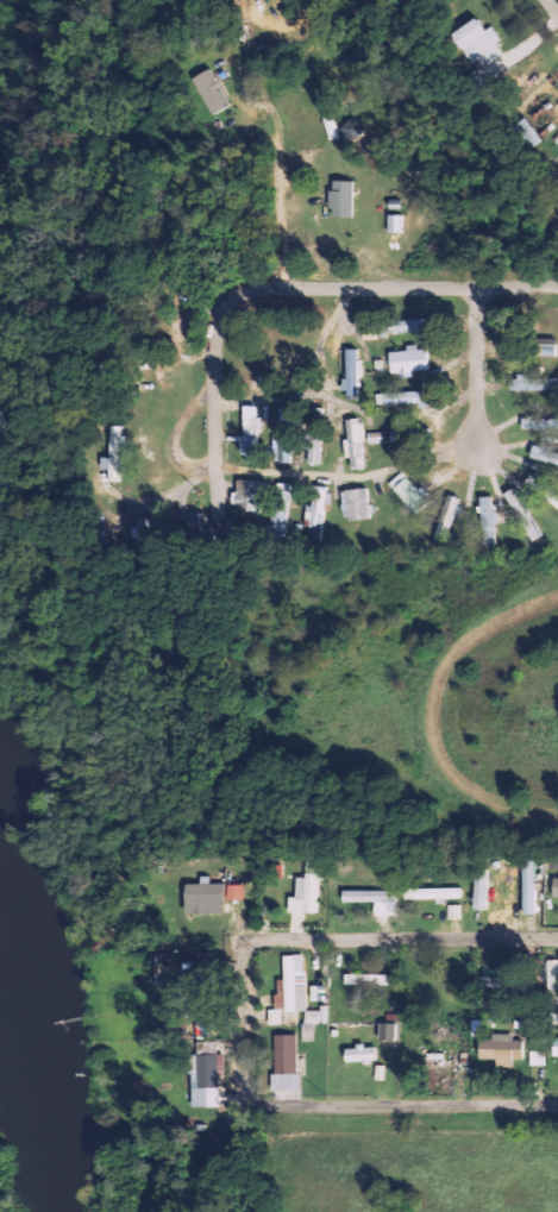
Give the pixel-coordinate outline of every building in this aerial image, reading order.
[(490,27),(484,31),(477,18),(454,31),(475,68),(504,52),(490,27)] [(193,76),(209,115),(228,107),(212,69),(193,76)] [(541,142),(525,118),(512,126),(528,150),(541,142)] [(353,181),(331,180),(331,217),(352,217),(353,181)] [(402,233),(402,215),(388,215),(388,232),(402,233)] [(557,339),(539,339),(539,356),(556,356),(557,339)] [(412,371),(429,369),(428,349),(418,350),(418,345),(407,345),(407,351),(389,352),(390,376),(412,375),(412,371)] [(363,378),(363,360),(358,360),(358,350),(346,349),(345,380),(341,379),(340,394),(357,394),(357,378),(363,378)] [(557,390),(557,378),(528,379),(528,376),(510,377),(510,391),(557,390)] [(428,391),(376,393),(377,406),(428,404),(428,391)] [(243,455),(262,454),(261,416),(257,416),(257,406),(242,406),(243,455)] [(323,408),(311,409),(313,423),(325,421),(323,408)] [(522,418),(522,428),(557,429),(557,419),(522,418)] [(365,469),(363,420),(346,420),(347,441),(344,441),(345,459),(350,458),(350,470),(365,469)] [(111,457),(102,457),(102,470),(110,470),(109,481),(125,482),(127,434),(124,434),(125,426),(112,426),(111,457)] [(384,432),(368,433),(368,444),(384,443),(384,432)] [(275,463),(290,462),(288,436),(273,437),(275,463)] [(320,465),(322,437),(308,436),(307,464),(320,465)] [(533,443),(529,457),(557,465),(557,451),(533,443)] [(542,483),(546,479),(535,471),(525,483),(557,508),(557,495),(542,483)] [(413,515),(432,501),(421,487),(416,491),(403,472),(389,481),(413,515)] [(239,493),(236,493),(235,510),(262,511),(263,481),(240,480),(239,493)] [(275,533),(289,533),(291,483),(277,483),(275,533)] [(330,487),(314,486),(313,507),(308,506),(308,527),(325,528),(326,499),(329,500),(330,487)] [(342,490),(345,521),(370,518),(367,488),(342,490)] [(544,535),(522,497),(520,498),(514,488),(504,493),(533,542),(544,535)] [(462,499),(449,495),(434,537),(447,542),(462,499)] [(482,545),(495,545),(494,524),(496,524),(495,497),(481,497),(482,545)] [(536,859),(523,859),(522,914),(534,914),(536,859)] [(298,877),(297,900),(304,900),(304,912),(318,913),(319,866),(307,866),(306,877),(298,877)] [(487,909),(489,868),(476,868),(475,908),(487,909)] [(209,883),(209,876),(200,876),(199,883),(184,883),(183,913),(224,914),(225,883),(209,883)] [(243,884),(227,884),(227,900),(243,900),(243,884)] [(463,899),(463,888),(406,889),(406,900),(463,899)] [(399,902),(399,891),(343,890),(343,902),(399,902)] [(463,905),(449,905),(449,919),(462,920),(463,905)] [(285,981),(279,981),(279,992),(286,992),(286,1012),(306,1011),(305,971),(296,971),(296,955),(285,955),(285,981)] [(547,960),(548,995),(557,995),(557,960),(547,960)] [(394,975),(345,973),(345,984),(394,985),(394,975)] [(305,1009),(305,1025),(328,1025),(328,1009),(305,1009)] [(379,1039),(395,1040),(396,1023),(380,1022),(379,1039)] [(523,1040),(513,1040),(513,1034),(493,1033),(492,1040),(479,1040),(479,1059),(494,1059),(494,1062),(523,1062),(523,1040)] [(297,1035),(273,1035),(274,1091),(298,1090),(297,1035)] [(189,1107),(217,1106),(216,1067),(222,1067),(222,1053),(216,1054),(215,1041),(196,1042),(196,1054),(188,1054),(189,1107)] [(376,1045),(354,1045),(354,1048),(344,1048),(345,1062),(376,1061),(376,1045)] [(531,1066),(546,1065),(546,1051),(531,1051),(531,1066)] [(386,1066),(377,1065),(376,1079),(384,1080),(386,1066)]
